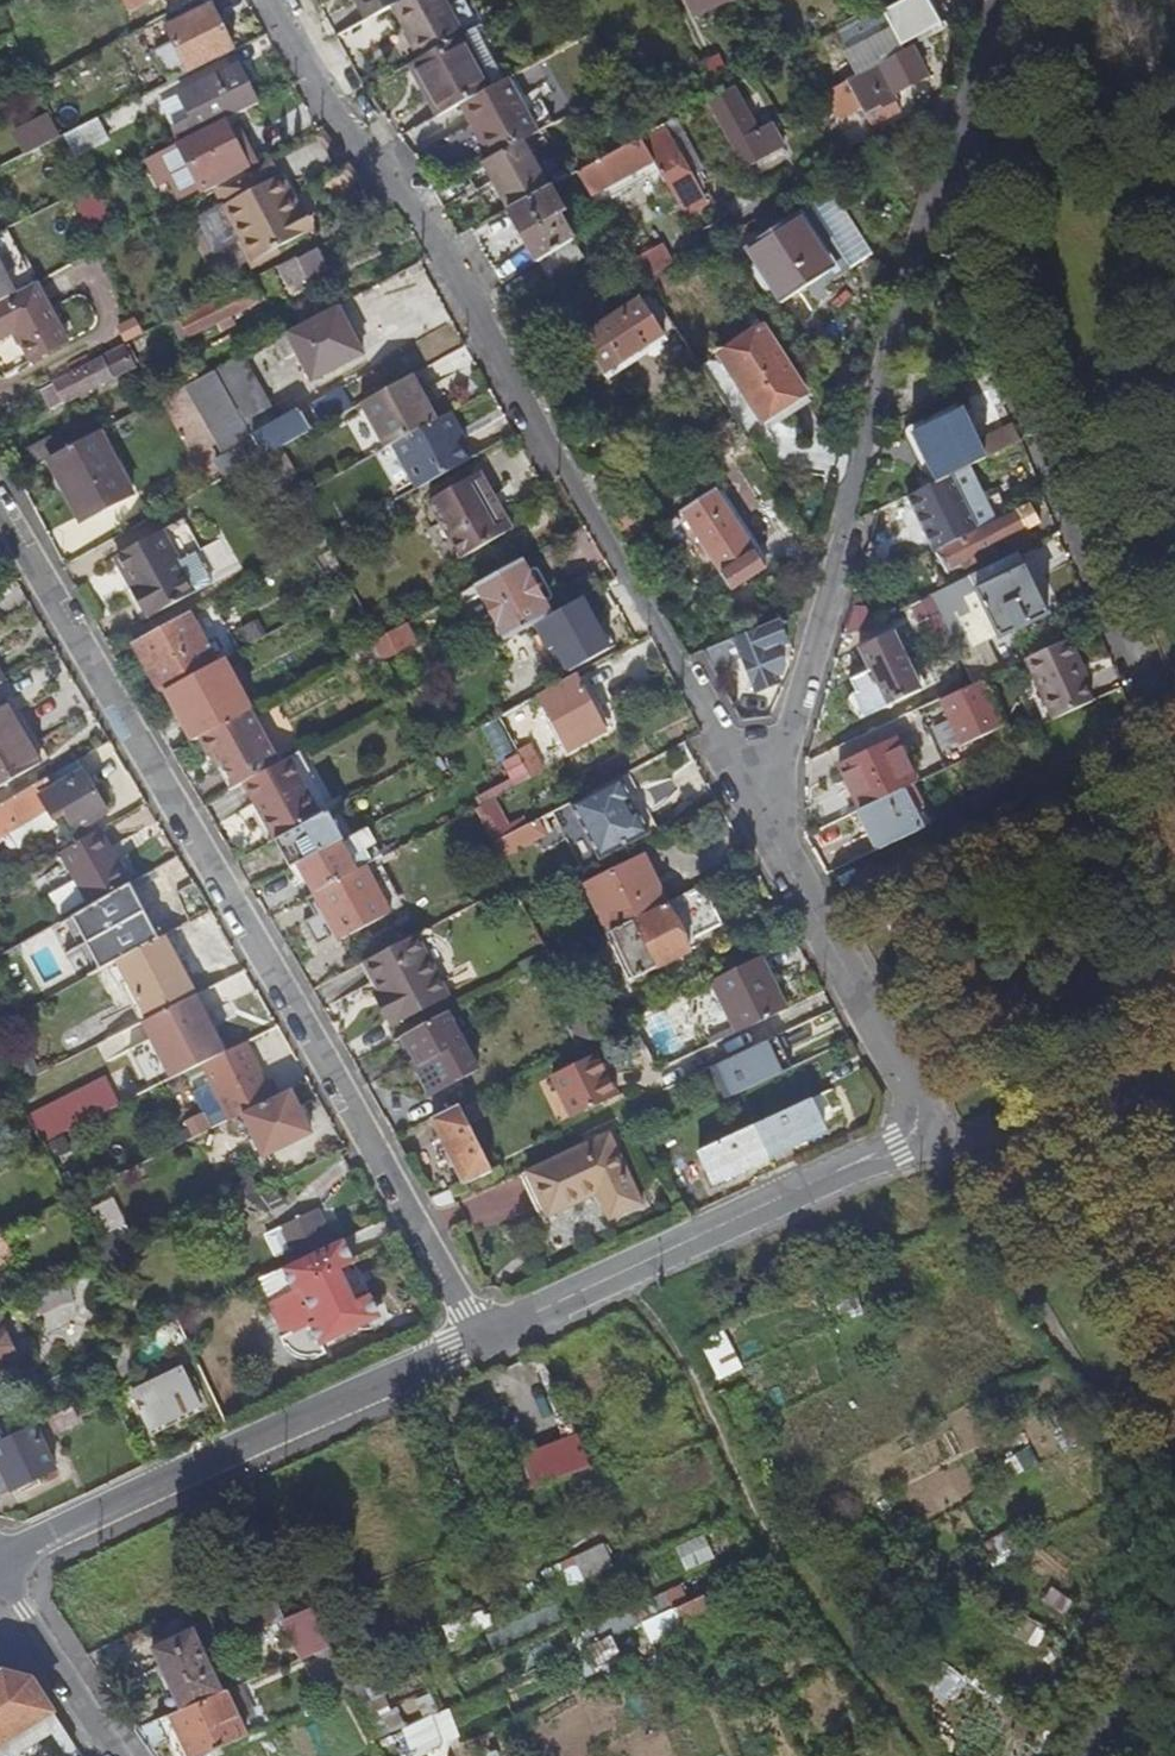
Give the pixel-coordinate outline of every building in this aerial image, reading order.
[(129,8),(144,0),(125,0),(129,8)] [(365,22),(392,7),(400,3),(399,0),(353,0),(365,22)] [(392,7),(420,59),(462,36),(442,0),(406,0),(400,3),(392,7)] [(692,16),(728,0),(684,0),(692,16)] [(839,32),(850,53),(891,33),(902,54),(941,32),(924,0),(909,0),(869,21),(867,18),(839,32)] [(165,27),(188,71),(233,49),(211,5),(165,27)] [(474,30),(464,36),(492,88),(502,83),(474,30)] [(420,59),(412,64),(439,117),(461,105),(492,88),(464,36),(462,36),(420,59)] [(906,89),(925,79),(909,51),(878,68),(877,67),(845,84),(861,112),(869,128),(898,112),(888,89),(902,82),(906,89)] [(174,127),(181,142),(223,121),(222,119),(257,103),(237,64),(179,93),(191,119),(174,127)] [(492,88),(461,105),(490,160),(521,143),(542,132),(529,106),(522,110),(506,80),(502,83),(492,88)] [(861,112),(845,84),(826,95),(841,123),(861,112)] [(704,104),(742,174),(783,151),(769,125),(755,133),(730,89),(715,98),(704,104)] [(95,118),(63,135),(68,144),(74,156),(106,139),(95,118)] [(231,137),(223,121),(181,142),(160,152),(149,158),(161,182),(172,177),(180,194),(183,195),(202,186),(206,193),(216,187),(247,170),(244,164),(231,137)] [(18,137),(26,153),(47,142),(38,127),(18,137)] [(703,206),(659,128),(638,139),(639,141),(658,174),(663,184),(682,217),(703,206)] [(238,134),(231,137),(244,164),(252,160),(238,134)] [(658,174),(639,141),(575,175),(592,207),(646,177),(652,189),(663,184),(658,174)] [(546,189),(521,143),(490,160),(481,165),(506,211),(546,189)] [(247,170),(216,187),(227,207),(200,220),(216,251),(242,238),(254,260),(307,232),(268,159),(247,170)] [(91,187),(72,197),(83,218),(102,208),(91,187)] [(563,213),(548,188),(546,189),(506,211),(535,263),(571,241),(557,216),(563,213)] [(810,206),(746,249),(782,303),(826,274),(831,282),(850,269),(810,206)] [(642,283),(670,268),(658,247),(629,263),(642,283)] [(331,267),(321,248),(301,259),(299,255),(282,263),(286,271),(284,271),(294,291),(314,281),(311,276),(331,267)] [(15,294),(0,263),(0,302),(15,294)] [(21,344),(58,325),(36,282),(15,294),(0,302),(0,342),(15,334),(21,344)] [(258,282),(253,284),(261,301),(267,298),(258,282)] [(253,284),(178,323),(186,339),(221,321),(234,314),(261,301),(253,284)] [(673,330),(649,293),(578,339),(602,376),(673,330)] [(301,310),(307,322),(331,310),(325,298),(301,310)] [(292,330),(281,336),(292,356),(303,350),(318,377),(367,352),(342,304),(331,310),(307,322),(292,330)] [(234,314),(221,321),(225,328),(238,322),(234,314)] [(58,325),(21,344),(30,362),(57,348),(49,332),(59,327),(58,325)] [(67,342),(59,327),(49,332),(57,348),(67,342)] [(760,328),(718,357),(763,423),(804,394),(760,328)] [(147,332),(130,341),(138,357),(154,348),(147,332)] [(127,346),(57,381),(68,401),(137,367),(127,346)] [(283,423),(246,354),(218,369),(265,456),(271,452),(317,426),(308,410),(283,423)] [(265,456),(218,369),(190,384),(228,453),(218,458),(228,475),(265,456)] [(362,401),(387,447),(394,443),(438,419),(413,373),(362,401)] [(423,390),(430,402),(437,398),(431,386),(423,390)] [(324,396),(311,404),(322,424),(335,417),(324,396)] [(0,407),(0,424),(10,419),(3,405),(0,407)] [(438,419),(394,443),(418,488),(469,460),(459,441),(456,434),(462,431),(452,411),(438,419)] [(971,467),(987,459),(965,411),(917,435),(940,482),(971,467)] [(1019,420),(986,432),(998,467),(1031,455),(1019,420)] [(102,430),(93,434),(112,471),(121,466),(102,430)] [(462,431),(456,434),(459,441),(466,437),(462,431)] [(93,434),(52,456),(83,515),(109,502),(111,506),(136,493),(121,466),(112,471),(93,434)] [(28,449),(35,462),(62,447),(55,435),(28,449)] [(988,500),(971,467),(940,482),(911,496),(937,550),(946,546),(963,537),(981,529),(982,532),(1008,519),(1007,516),(1013,513),(1003,492),(988,500)] [(506,534),(475,476),(432,500),(462,558),(506,534)] [(713,491),(679,514),(698,544),(719,576),(729,593),(763,571),(753,555),(754,554),(713,491)] [(1027,530),(1043,522),(1034,503),(1013,513),(1007,516),(1008,519),(982,532),(965,540),(963,537),(946,546),(956,566),(964,562),(968,568),(974,566),(970,558),(1009,539),(1016,554),(1034,545),(1027,530)] [(698,544),(679,514),(661,525),(680,555),(698,544)] [(188,516),(170,527),(178,542),(197,532),(188,516)] [(120,554),(129,569),(178,542),(170,527),(120,554)] [(134,586),(141,600),(190,573),(184,561),(200,552),(201,552),(206,549),(197,532),(178,542),(129,569),(137,584),(134,586)] [(190,573),(200,591),(217,581),(210,570),(206,563),(201,552),(200,552),(184,561),(190,573)] [(521,561),(477,585),(506,640),(534,624),(550,615),(544,603),(527,573),(521,561)] [(534,569),(527,573),(544,603),(550,601),(551,599),(552,597),(551,595),(538,570),(537,569),(535,569),(534,569)] [(1023,569),(975,591),(985,612),(978,615),(982,626),(989,623),(997,640),(1045,618),(1023,569)] [(190,573),(141,600),(151,617),(200,591),(190,573)] [(550,615),(534,624),(563,676),(610,649),(583,601),(573,606),(572,603),(550,615)] [(167,689),(217,662),(191,612),(136,642),(162,692),(167,689)] [(408,623),(380,638),(389,656),(418,640),(408,623)] [(734,636),(702,651),(712,670),(729,662),(725,652),(737,646),(753,684),(781,670),(775,649),(784,645),(775,624),(735,640),(734,636)] [(919,690),(890,633),(858,649),(870,672),(851,682),(857,694),(853,696),(863,716),(859,718),(860,720),(919,690)] [(1071,637),(1027,657),(1051,721),(1093,701),(1083,678),(1075,662),(1081,660),(1071,637)] [(373,642),(353,653),(356,659),(361,657),(369,672),(384,664),(373,642)] [(969,642),(950,651),(966,685),(977,681),(985,677),(969,642)] [(167,689),(194,740),(198,738),(203,736),(251,709),(252,708),(224,658),(217,662),(167,689)] [(1081,660),(1075,662),(1083,678),(1088,676),(1081,660)] [(781,670),(753,684),(757,693),(777,683),(775,678),(781,675),(781,670)] [(605,732),(575,676),(540,695),(539,696),(567,752),(605,732)] [(966,685),(939,698),(962,747),(1000,729),(977,681),(966,685)] [(39,763),(2,700),(0,701),(0,786),(39,763)] [(252,708),(251,709),(282,762),(287,759),(257,706),(252,708)] [(251,709),(203,736),(214,755),(219,753),(238,786),(282,762),(251,709)] [(203,736),(198,738),(215,769),(220,766),(233,789),(238,786),(219,753),(214,755),(203,736)] [(837,766),(858,811),(899,793),(914,785),(893,740),(837,766)] [(519,757),(531,779),(544,772),(533,750),(519,757)] [(242,785),(273,843),(320,816),(289,759),(242,785)] [(0,808),(0,827),(1,829),(38,807),(41,813),(47,810),(53,820),(63,814),(74,832),(107,812),(78,763),(0,808)] [(623,778),(555,814),(584,869),(653,834),(640,812),(636,814),(631,803),(635,801),(623,778)] [(911,787),(899,793),(919,831),(930,826),(911,787)] [(899,793),(858,811),(879,851),(917,832),(919,831),(899,793)] [(498,797),(470,812),(489,846),(513,833),(516,831),(498,797)] [(299,865),(339,844),(352,837),(336,807),(320,816),(273,843),(289,870),(299,865)] [(539,838),(532,823),(513,833),(489,846),(496,859),(520,846),(539,838)] [(59,853),(89,907),(129,884),(99,831),(59,853)] [(299,865),(314,894),(355,873),(339,844),(299,865)] [(585,887),(608,932),(669,903),(645,856),(585,887)] [(355,873),(314,894),(338,940),(389,914),(365,868),(355,873)] [(608,932),(579,947),(603,995),(691,950),(687,941),(723,923),(705,884),(669,903),(608,932)] [(117,962),(149,1022),(197,997),(165,937),(117,962)] [(414,937),(364,963),(395,1023),(446,997),(414,937)] [(772,997),(777,995),(759,958),(754,961),(772,997)] [(772,997),(754,961),(711,982),(703,986),(707,993),(687,1004),(708,1048),(736,1034),(785,1011),(777,995),(772,997)] [(446,1014),(395,1039),(425,1099),(475,1074),(446,1014)] [(231,1016),(27,1117),(42,1145),(245,1043),(231,1016)] [(719,1061),(733,1093),(787,1070),(773,1038),(719,1061)] [(241,1115),(278,1097),(270,1081),(265,1083),(245,1043),(202,1066),(223,1108),(229,1121),(241,1115)] [(555,1076),(575,1117),(619,1096),(599,1055),(555,1076)] [(278,1097),(241,1115),(262,1157),(310,1134),(289,1091),(278,1097)] [(809,1100),(698,1152),(712,1183),(823,1131),(809,1100)] [(472,1131),(460,1106),(433,1120),(465,1183),(492,1172),(490,1167),(472,1131)] [(223,1108),(202,1118),(209,1130),(229,1121),(223,1108)] [(185,1124),(192,1139),(209,1130),(202,1118),(202,1116),(185,1124)] [(610,1132),(527,1171),(548,1216),(599,1193),(611,1219),(644,1203),(610,1132)] [(62,1139),(47,1146),(54,1161),(69,1154),(62,1139)] [(281,1230),(297,1262),(334,1245),(317,1211),(281,1230)] [(12,1257),(0,1234),(0,1263),(12,1257)] [(354,1266),(342,1241),(334,1245),(297,1262),(281,1270),(292,1292),(268,1304),(270,1308),(270,1310),(270,1313),(271,1315),(272,1318),(272,1320),(276,1327),(279,1330),(281,1332),(283,1336),(278,1338),(280,1343),(283,1347),(286,1352),(289,1355),(293,1357),(297,1359),(304,1360),(309,1360),(312,1359),(317,1357),(324,1354),(321,1349),(380,1321),(370,1298),(351,1306),(351,1300),(350,1296),(348,1292),(347,1288),(344,1284),(341,1279),(337,1276),(336,1276),(336,1274),(354,1266)] [(20,1364),(0,1322),(0,1374),(20,1364)] [(719,1376),(745,1367),(731,1327),(705,1336),(719,1376)] [(127,1344),(108,1353),(120,1379),(138,1371),(127,1344)] [(131,1394),(148,1428),(198,1404),(182,1369),(131,1394)] [(0,1442),(0,1469),(10,1491),(55,1469),(34,1425),(0,1442)] [(521,1452),(534,1488),(595,1465),(582,1429),(521,1452)] [(607,1542),(564,1560),(573,1581),(616,1562),(607,1542)] [(704,1597),(712,1613),(761,1590),(753,1574),(704,1597)] [(315,1603),(286,1617),(305,1656),(333,1642),(315,1603)] [(202,1653),(191,1630),(155,1646),(151,1648),(180,1710),(220,1692),(202,1653)] [(7,1741),(53,1713),(31,1679),(3,1673),(0,1675),(0,1745),(7,1741)] [(169,1714),(188,1755),(204,1755),(244,1738),(224,1691),(220,1692),(180,1710),(169,1714)] [(453,1707),(405,1724),(415,1753),(463,1737),(453,1707)] [(7,1741),(15,1754),(53,1730),(66,1751),(75,1745),(74,1745),(56,1718),(53,1713),(7,1741)]
